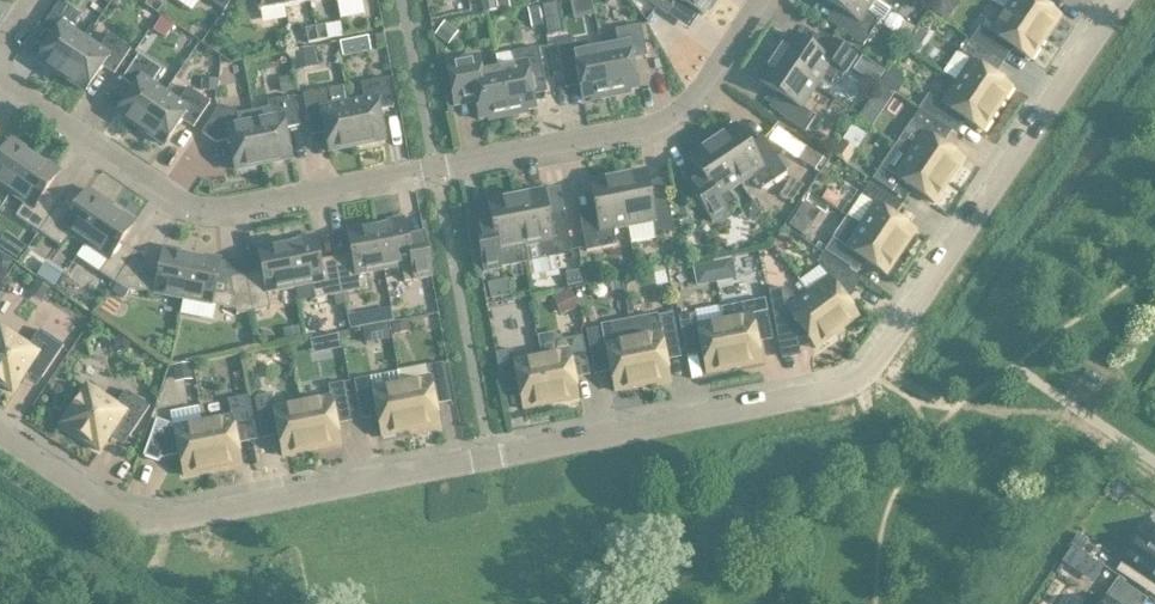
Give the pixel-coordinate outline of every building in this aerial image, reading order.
[(229,0),(206,0),(222,11),(229,0)] [(256,12),(282,7),(281,0),(254,0),(256,12)] [(688,31),(699,15),(700,16),(705,8),(707,10),(714,0),(642,0),(688,31)] [(873,0),(822,0),(844,14),(834,28),(861,46),(878,21),(881,23),(889,11),(873,0)] [(1043,38),(1058,16),(1033,0),(1009,0),(1002,11),(1043,38)] [(59,76),(83,41),(69,32),(79,17),(57,2),(40,27),(52,35),(35,60),(59,76)] [(990,55),(994,58),(1002,46),(1006,46),(1028,60),(1043,38),(1002,11),(987,33),(978,26),(968,40),(990,55)] [(599,48),(608,97),(627,93),(627,90),(636,89),(630,60),(645,57),(638,25),(613,30),(615,44),(599,48)] [(787,34),(771,57),(813,86),(821,74),(836,83),(853,58),(826,40),(817,54),(787,34)] [(83,41),(59,76),(83,92),(100,67),(111,75),(128,50),(106,35),(96,50),(83,41)] [(608,97),(599,48),(582,51),(580,39),(554,44),(560,74),(574,71),(580,100),(589,98),(589,101),(608,97)] [(954,83),(995,110),(1009,88),(981,69),(990,55),(968,40),(967,42),(964,40),(955,53),(968,61),(954,83)] [(541,77),(535,48),(510,53),(493,57),(495,68),(505,117),(524,113),(524,111),(533,109),(527,80),(541,77)] [(138,129),(162,94),(148,85),(159,70),(136,55),(119,80),(131,88),(114,113),(138,129)] [(505,117),(495,68),(479,71),(476,57),(448,63),(454,94),(471,91),(476,120),(486,118),(486,121),(505,117)] [(813,86),(771,57),(756,80),(786,101),(776,115),(802,132),(813,117),(799,108),(813,86)] [(346,105),(354,146),(383,141),(377,111),(391,108),(385,79),(359,84),(362,102),(346,105)] [(942,127),(946,130),(954,118),(958,117),(980,132),(995,110),(954,83),(939,104),(926,95),(916,109),(917,110),(942,127)] [(354,146),(346,105),(343,87),(301,95),(306,125),(321,122),(326,152),(354,146)] [(162,94),(138,129),(162,145),(179,120),(191,128),(208,103),(185,88),(175,103),(162,94)] [(250,110),(261,165),(289,159),(283,129),(297,127),(291,97),(265,102),(266,107),(250,110)] [(233,170),(261,165),(250,110),(234,113),(233,108),(221,111),(216,108),(199,134),(213,143),(227,140),(233,170)] [(905,154),(946,182),(961,160),(933,141),(942,127),(917,110),(907,124),(920,133),(906,154),(905,154)] [(748,133),(763,140),(773,120),(758,113),(748,133)] [(709,141),(738,183),(749,176),(759,190),(784,173),(767,146),(753,156),(733,126),(709,141)] [(7,194),(32,157),(22,149),(23,148),(10,139),(0,153),(0,190),(7,194)] [(726,191),(738,183),(709,141),(686,157),(696,171),(682,181),(710,223),(735,206),(726,191)] [(905,154),(906,154),(893,145),(870,180),(895,197),(903,185),(932,204),(946,182),(905,154)] [(32,157),(7,194),(21,204),(13,217),(36,232),(53,207),(39,198),(57,171),(44,162),(43,164),(32,157)] [(615,176),(625,226),(651,221),(654,238),(672,235),(666,204),(650,207),(643,171),(615,176)] [(625,226),(615,176),(587,182),(594,218),(578,221),(584,252),(614,246),(611,229),(625,226)] [(841,213),(854,191),(841,184),(829,206),(841,213)] [(862,198),(848,219),(898,253),(913,232),(884,212),(893,200),(867,184),(859,196),(862,198)] [(53,207),(36,232),(59,248),(68,235),(82,245),(108,207),(97,200),(98,198),(85,190),(67,217),(53,207)] [(540,191),(513,196),(522,246),(536,243),(540,260),(570,254),(564,223),(547,227),(540,191)] [(526,263),(522,246),(513,196),(485,202),(489,221),(472,224),(482,274),(498,271),(497,269),(526,263)] [(108,207),(82,245),(106,261),(97,274),(111,283),(128,258),(115,249),(133,222),(120,213),(119,215),(108,207)] [(898,253),(848,219),(845,217),(822,251),(847,268),(855,256),(883,275),(898,253)] [(407,250),(400,218),(385,221),(385,223),(373,226),(381,271),(399,267),(402,282),(429,277),(423,247),(407,250)] [(350,261),(334,265),(340,294),(367,289),(364,274),(381,271),(373,226),(360,228),(360,226),(344,229),(350,261)] [(296,241),(283,243),(292,288),(310,285),(313,300),(340,294),(334,265),(317,268),(311,236),(296,239),(296,241)] [(239,259),(250,312),(268,308),(265,294),(292,288),(283,243),(271,246),(270,244),(255,247),(257,256),(239,259)] [(180,300),(189,255),(177,253),(177,251),(162,247),(155,281),(137,277),(143,268),(128,258),(111,283),(126,293),(128,290),(180,300)] [(804,293),(834,333),(855,317),(840,296),(839,291),(851,274),(820,253),(814,262),(825,278),(804,293)] [(189,255),(180,300),(233,311),(234,315),(250,312),(239,259),(217,264),(218,259),(202,256),(202,258),(189,255)] [(730,256),(710,260),(713,274),(732,271),(730,256)] [(690,264),(693,278),(713,274),(710,260),(690,264)] [(834,333),(804,293),(793,302),(783,288),(766,291),(775,339),(794,335),(793,331),(797,328),(813,349),(834,333)] [(748,315),(722,320),(731,369),(758,363),(753,338),(756,334),(769,331),(763,300),(746,304),(748,315)] [(670,314),(627,322),(639,387),(667,381),(662,356),(664,352),(677,349),(670,314)] [(731,369),(722,320),(695,325),(692,314),(676,317),(682,348),(695,346),(699,348),(704,374),(731,369)] [(612,392),(639,387),(627,322),(584,331),(590,366),(603,364),(607,366),(612,392)] [(27,346),(0,328),(0,386),(10,393),(26,369),(40,379),(61,347),(37,330),(27,346)] [(566,351),(539,356),(548,404),(575,399),(570,374),(573,370),(586,367),(580,336),(563,340),(566,351)] [(548,404),(539,356),(512,361),(509,350),(493,353),(499,384),(512,382),(516,384),(521,410),(548,404)] [(398,383),(408,431),(436,426),(431,400),(434,397),(447,394),(441,363),(424,366),(426,377),(398,383)] [(408,431),(398,383),(370,389),(368,377),(351,381),(357,411),(370,409),(374,411),(379,437),(408,431)] [(299,402),(309,451),(337,445),(332,419),(335,416),(348,413),(342,382),(325,386),(327,397),(299,402)] [(123,391),(114,405),(84,385),(58,425),(97,451),(113,428),(127,437),(147,407),(123,391)] [(228,416),(200,422),(210,470),(238,464),(233,439),(236,435),(253,432),(246,396),(225,400),(228,416)] [(269,397),(252,400),(258,431),(271,428),(275,431),(280,456),(309,451),(299,402),(271,408),(269,397)] [(210,470),(200,422),(169,428),(170,425),(154,420),(141,457),(157,462),(161,449),(172,447),(176,450),(181,476),(210,470)] [(1084,541),(1076,535),(1070,543),(1078,549),(1084,541)] [(1122,563),(1154,586),(1154,535),(1149,543),(1139,537),(1122,563)] [(1138,597),(1114,581),(1103,599),(1104,600),(1102,603),(1134,603),(1138,597)]
